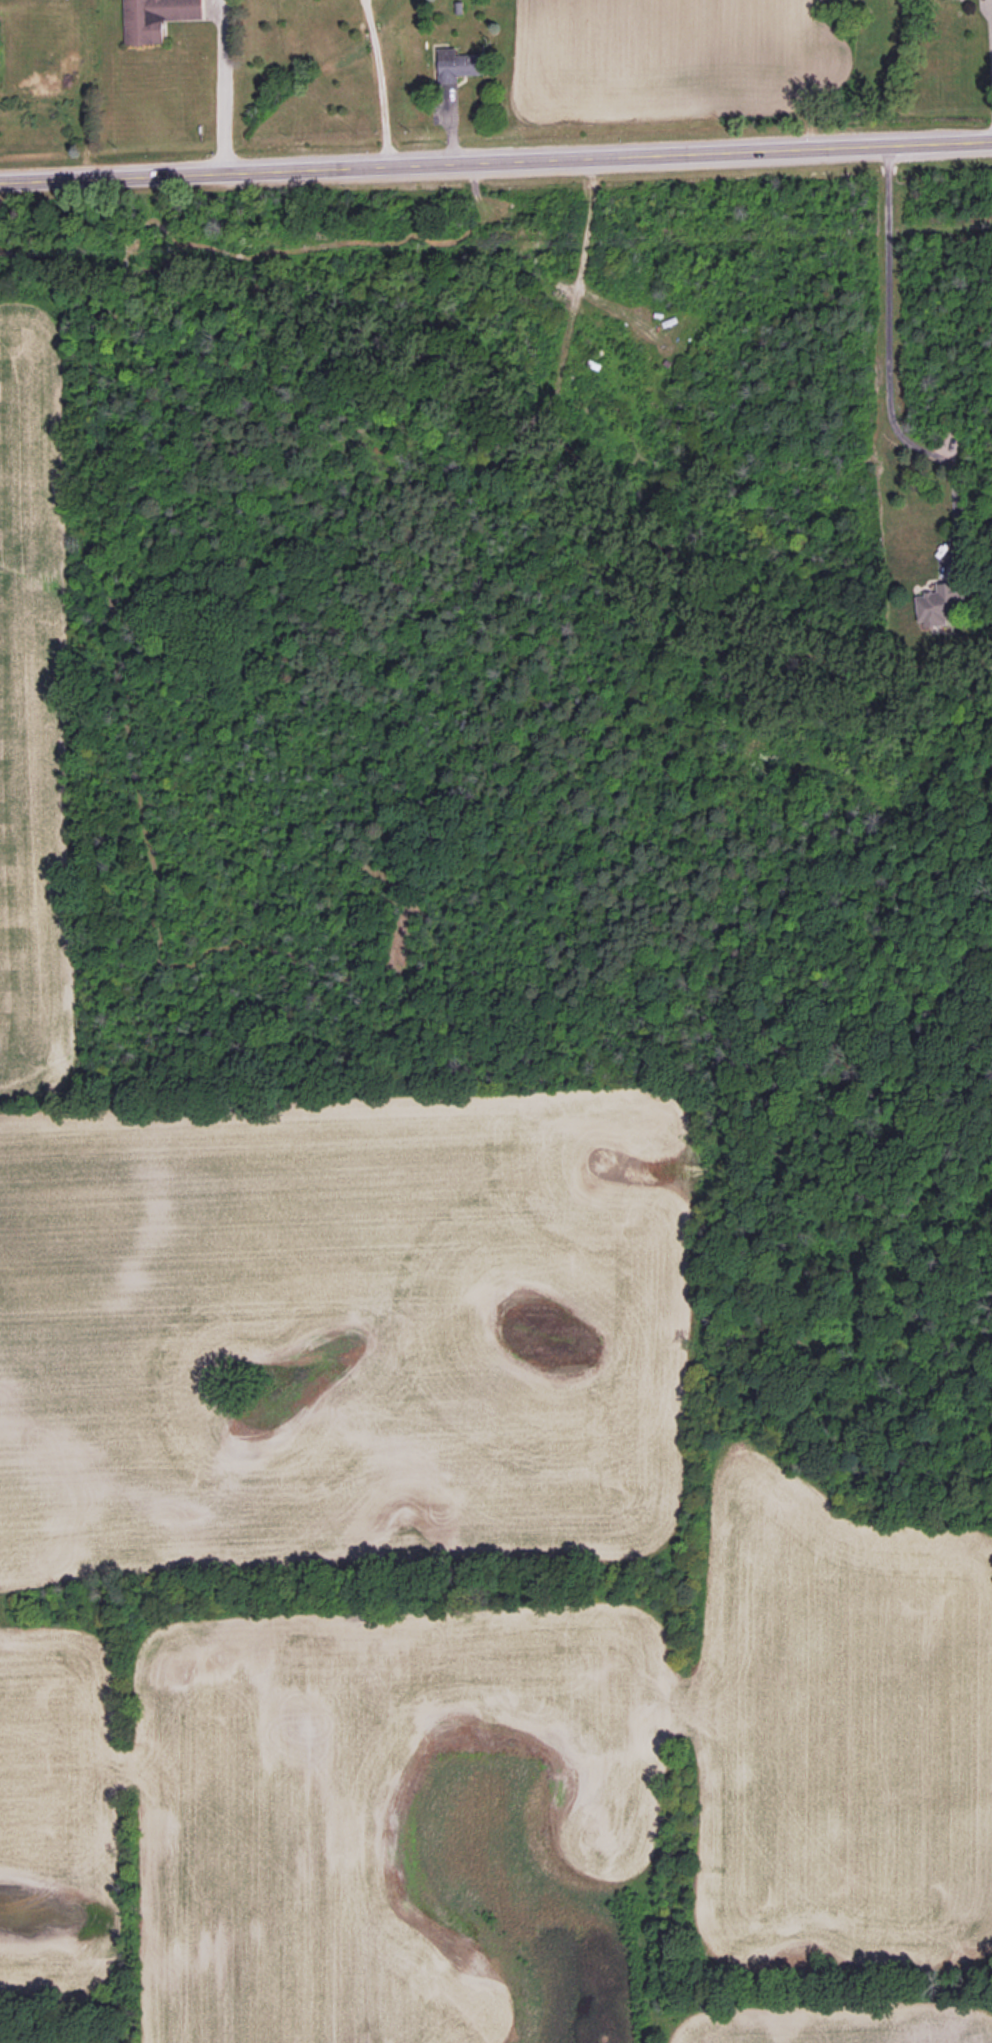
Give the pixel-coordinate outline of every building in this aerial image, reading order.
[(126,45),(164,43),(164,19),(203,18),(203,0),(124,0),(126,45)] [(485,74),(485,53),(457,54),(457,47),(439,48),(440,83),(459,82),(459,75),(485,74)] [(916,594),(920,626),(948,623),(947,618),(958,617),(956,600),(963,599),(961,580),(936,583),(937,592),(916,594)]
